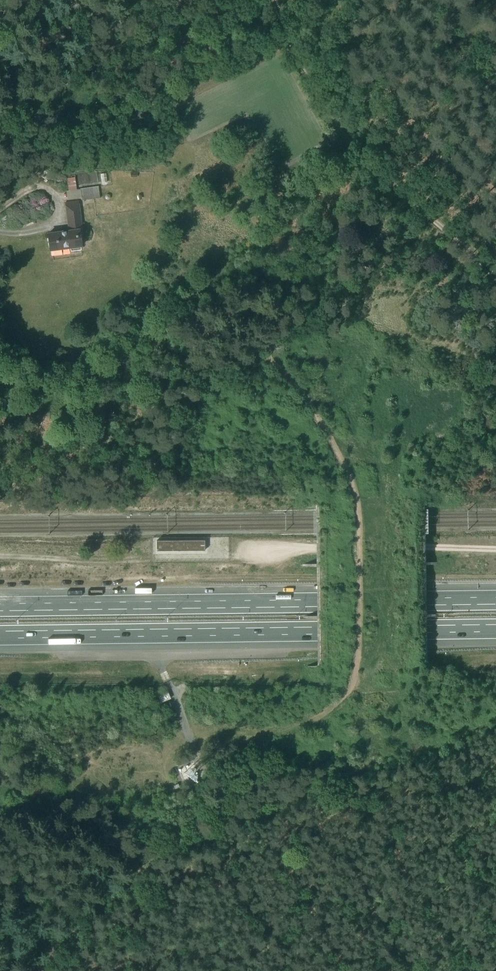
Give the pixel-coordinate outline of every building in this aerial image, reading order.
[(98,184),(108,182),(106,172),(96,171),(98,184)] [(82,201),(100,199),(99,187),(80,189),(82,201)] [(67,218),(80,216),(78,201),(65,203),(67,218)] [(49,250),(81,246),(80,237),(82,237),(81,224),(68,226),(69,232),(47,234),(49,250)] [(205,541),(157,541),(157,552),(206,551),(205,541)] [(171,699),(168,692),(158,697),(161,703),(166,701),(170,699),(171,699)]
